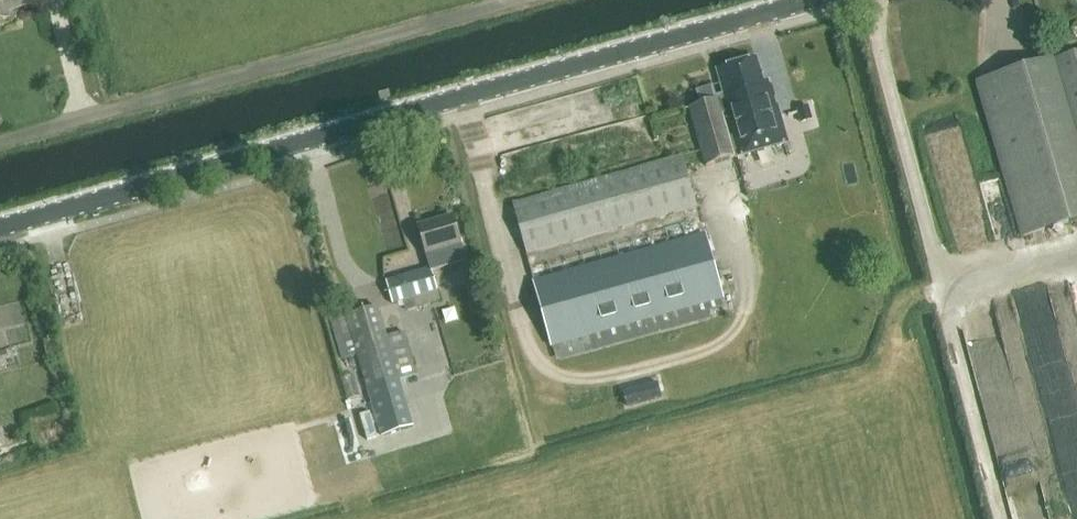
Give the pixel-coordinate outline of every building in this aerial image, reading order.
[(32,2),(32,0),(0,0),(0,20),(9,17),(7,9),(32,2)] [(1021,237),(1076,221),(1076,137),(1076,135),(1076,51),(975,81),(1021,237)] [(699,104),(689,107),(707,166),(736,158),(787,143),(776,104),(774,105),(772,98),(774,98),(769,80),(763,82),(757,58),(717,70),(725,96),(716,99),(712,85),(695,90),(699,104)] [(681,156),(512,203),(527,254),(695,207),(681,156)] [(418,226),(430,268),(431,270),(465,260),(453,216),(418,226)] [(552,346),(723,299),(705,233),(534,280),(552,346)] [(405,250),(386,255),(388,267),(408,262),(405,250)] [(431,270),(430,268),(386,281),(393,303),(403,300),(406,309),(440,299),(431,270)] [(33,339),(29,300),(0,303),(0,343),(33,339)] [(343,308),(336,310),(349,357),(358,354),(368,389),(381,435),(412,427),(399,380),(417,375),(404,331),(386,336),(377,306),(345,315),(343,308)]
